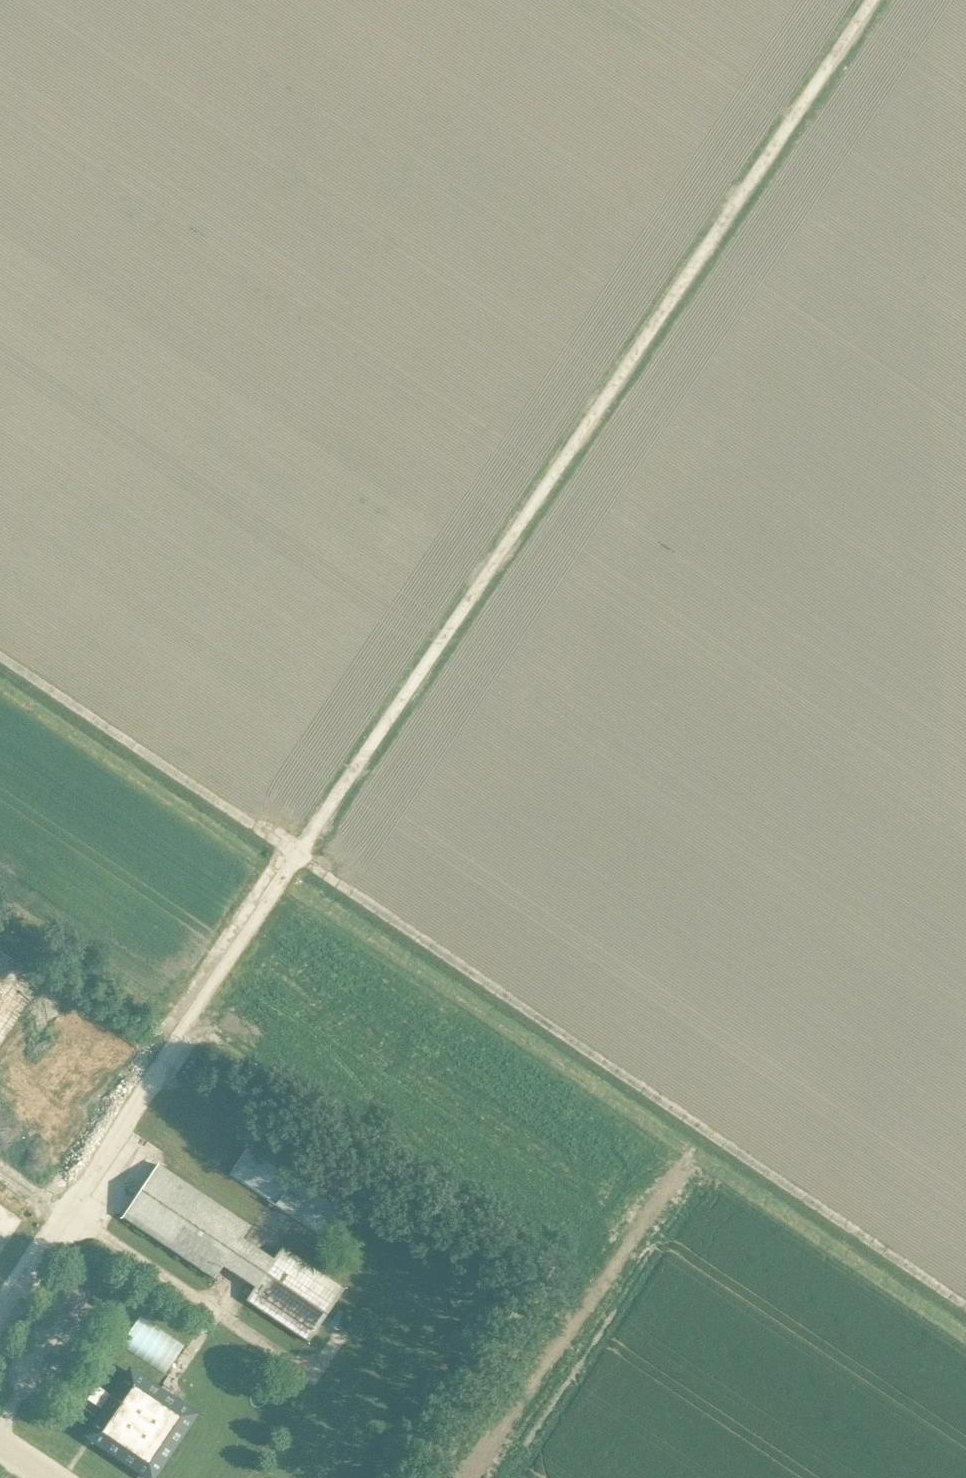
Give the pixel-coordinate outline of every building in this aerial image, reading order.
[(261,1124),(227,1175),(336,1248),(370,1197),(261,1124)] [(248,1226),(155,1164),(120,1217),(213,1279),(221,1266),(255,1288),(246,1301),(306,1341),(342,1288),(281,1248),(273,1261),(240,1239),(248,1226)] [(194,1415),(129,1371),(112,1397),(95,1386),(86,1399),(102,1410),(85,1436),(148,1477),(151,1477),(194,1415)]
